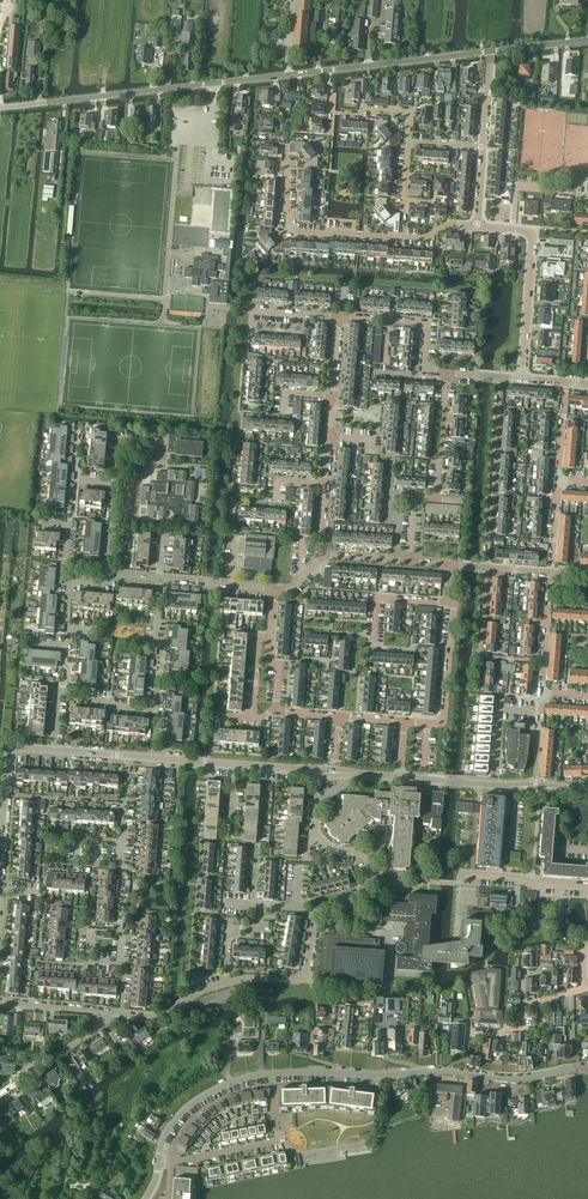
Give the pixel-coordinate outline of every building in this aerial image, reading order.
[(295,35),(292,35),(292,39),(294,39),(293,49),(306,50),(309,15),(305,14),(305,11),(311,12),(311,0),(300,0),(300,3),(299,11),(302,11),(301,15),(296,14),(295,35)] [(358,6),(351,5),(351,15),(357,16),(364,16),(366,0),(358,0),(358,6)] [(378,0),(368,0),(367,17),(377,18),(378,0)] [(395,10),(395,7),(397,7),(401,2),(400,0),(388,0),(388,1),(390,7),(392,7),(392,9),(388,9),(386,27),(385,27),(385,28),(381,28),(381,34),(386,34),(385,43),(397,44),(400,10),(395,10)] [(172,10),(170,29),(171,29),(171,34),(178,35),(179,30),(180,20),(180,16),(179,16),(179,10),(172,10)] [(341,15),(336,14),(335,27),(327,27),(326,36),(328,36),(328,39),(337,40),(338,32),(340,32),(341,15)] [(347,32),(347,36),(354,37),(353,50),(362,50),(363,38),(364,21),(352,20),(351,32),(347,32)] [(181,46),(180,52),(188,52),(188,46),(185,46),(185,44),(193,45),(195,28),(193,27),(193,22),(190,22),(184,21),(182,32),(182,39),(181,46)] [(16,23),(8,23),(5,69),(6,69),(6,72),(5,72),(3,89),(11,90),(12,78),(17,79),(17,73),(13,73),(13,70),(14,69),(17,25),(16,25),(16,23)] [(118,41),(126,41),(127,29),(119,28),(118,41)] [(154,42),(153,47),(161,48),(162,38),(154,37),(154,38),(155,38),(155,42),(154,42)] [(27,41),(26,55),(39,56),(40,42),(27,41)] [(95,63),(106,64),(108,44),(93,42),(92,58),(95,58),(95,63)] [(139,58),(139,63),(149,64),(149,59),(151,59),(151,49),(150,49),(151,46),(142,46),(142,48),(141,48),(141,49),(138,49),(138,54),(140,54),(140,58),(139,58)] [(186,54),(185,65),(180,65),(180,69),(185,69),(184,71),(191,71),(192,55),(186,54)] [(566,60),(565,76),(576,77),(576,76),(578,76),(579,67),(577,67),(577,61),(566,60)] [(520,65),(520,75),(522,76),(522,80),(527,80),(528,76),(530,76),(530,66),(520,65)] [(543,71),(542,83),(552,83),(553,66),(547,65),(543,65),(543,71)] [(26,79),(25,88),(32,88),(33,73),(34,68),(27,68),(26,73),(22,72),(21,78),(26,79)] [(462,78),(462,85),(464,85),(469,85),(471,86),(472,71),(464,70),(464,71),(464,78),(462,78)] [(417,75),(416,88),(422,89),(421,97),(429,97),(430,84),(428,83),(428,76),(417,75)] [(399,79),(398,93),(409,94),(409,85),(413,86),(414,77),(405,77),(405,79),(399,79)] [(381,86),(381,92),(389,92),(389,95),(393,95),(394,85),(393,85),(393,80),(382,79),(382,86),(381,86)] [(349,85),(348,100),(360,101),(361,92),(366,92),(367,82),(361,81),(361,86),(349,85)] [(312,86),(311,96),(316,96),(316,97),(327,98),(327,94),(324,94),(325,86),(319,86),(319,87),(312,86)] [(518,87),(518,94),(522,95),(522,98),(527,98),(527,95),(528,88),(518,87)] [(263,92),(262,104),(273,105),(272,107),(276,108),(276,103),(273,103),(274,93),(263,92)] [(283,99),(282,109),(290,110),(291,101),(299,101),(300,93),(287,92),(286,99),(283,99)] [(544,93),(543,103),(553,103),(554,94),(544,93)] [(238,108),(238,111),(245,111),(245,109),(245,107),(248,107),(250,106),(250,100),(249,98),(246,98),(239,97),(238,108)] [(497,102),(496,109),(505,110),(506,103),(497,102)] [(312,103),(311,114),(324,115),(324,109),(326,109),(327,104),(312,103)] [(438,120),(437,130),(436,137),(440,137),(441,130),(442,120),(441,120),(442,106),(435,106),(434,119),(438,120)] [(148,122),(148,127),(155,128),(155,123),(155,117),(156,117),(157,107),(149,107),(149,116),(149,122),(148,122)] [(446,107),(445,121),(449,122),(449,131),(453,131),(455,108),(446,107)] [(419,118),(419,125),(426,126),(426,122),(429,122),(430,111),(428,111),(428,108),(422,108),(422,111),(421,118),(419,118)] [(466,108),(466,116),(474,116),(475,109),(466,108)] [(100,122),(100,129),(106,130),(106,126),(116,126),(117,113),(105,112),(104,122),(100,122)] [(81,126),(80,129),(88,129),(88,130),(95,130),(95,122),(92,122),(92,116),(88,115),(87,117),(82,116),(81,126)] [(340,118),(339,135),(348,135),(348,132),(349,122),(346,122),(346,117),(343,117),(343,118),(341,118),(340,118)] [(373,119),(372,127),(376,127),(378,130),(388,122),(387,122),(387,121),(387,118),(376,117),(376,118),(376,119),(373,119)] [(230,125),(230,131),(239,132),(240,119),(236,119),(231,118),(230,124),(230,125)] [(313,126),(312,133),(324,134),(325,126),(322,126),(322,121),(318,121),(318,119),(312,118),(311,126),(313,126)] [(260,120),(259,133),(272,134),(272,128),(273,128),(274,120),(266,119),(265,121),(260,120)] [(362,123),(361,133),(368,134),(368,126),(372,127),(373,119),(366,119),(366,123),(362,123)] [(47,123),(46,129),(47,129),(53,130),(53,126),(60,127),(61,121),(54,121),(53,123),(47,123)] [(378,130),(376,132),(380,137),(388,130),(386,128),(390,125),(388,122),(378,130)] [(47,136),(45,151),(58,152),(59,137),(60,127),(53,126),(53,130),(47,129),(46,129),(47,129),(47,136)] [(388,130),(380,137),(384,142),(387,140),(396,132),(394,130),(391,133),(388,130)] [(396,132),(387,140),(390,144),(390,147),(397,148),(397,144),(400,144),(401,134),(397,134),(396,132)] [(25,148),(25,149),(36,149),(36,144),(36,140),(29,140),(29,144),(26,144),(25,148)] [(261,145),(261,151),(268,151),(268,155),(277,155),(277,149),(273,149),(273,142),(260,141),(259,144),(261,145)] [(290,141),(289,153),(294,153),(294,152),(296,152),(297,154),(307,146),(304,142),(290,141)] [(307,146),(297,154),(299,156),(303,153),(305,156),(313,149),(309,144),(307,146)] [(382,150),(381,157),(392,158),(392,154),(397,154),(397,148),(390,147),(389,151),(383,150),(382,150)] [(305,156),(307,158),(304,161),(306,164),(315,156),(318,154),(313,149),(305,156)] [(45,152),(43,172),(56,173),(58,154),(45,152)] [(493,152),(492,160),(501,161),(502,153),(493,152)] [(315,156),(306,164),(307,165),(307,168),(317,169),(318,159),(315,156)] [(492,160),(492,167),(500,168),(501,161),(492,160)] [(262,168),(262,174),(273,175),(273,168),(275,168),(276,163),(258,162),(257,167),(262,168)] [(412,175),(411,181),(413,181),(412,186),(412,191),(422,192),(425,192),(426,187),(427,182),(423,182),(423,179),(419,179),(420,176),(412,175)] [(435,178),(434,191),(438,191),(438,196),(447,196),(448,184),(444,183),(444,179),(435,178)] [(42,197),(42,201),(47,201),(47,199),(47,198),(52,199),(54,187),(44,186),(42,198),(42,197)] [(460,191),(459,198),(465,198),(468,199),(468,191),(460,191)] [(544,196),(543,203),(544,203),(544,207),(551,207),(550,210),(569,212),(570,202),(552,200),(552,196),(544,196)] [(375,208),(377,211),(378,211),(387,203),(386,203),(386,202),(386,199),(375,198),(375,208)] [(538,201),(525,200),(523,215),(537,216),(537,210),(538,201)] [(375,213),(379,218),(388,211),(386,209),(389,206),(387,203),(378,211),(377,211),(375,213)] [(431,206),(430,215),(446,217),(447,203),(438,203),(438,206),(431,206)] [(412,207),(411,218),(423,219),(424,212),(427,212),(428,204),(417,204),(417,208),(412,207)] [(388,211),(379,218),(384,223),(386,221),(395,213),(393,211),(389,214),(388,211)] [(386,221),(384,223),(386,227),(389,224),(394,225),(394,229),(394,232),(398,232),(399,227),(399,220),(400,215),(396,215),(396,214),(395,213),(386,221)] [(582,225),(582,223),(583,216),(575,215),(574,224),(574,225),(574,222),(578,223),(578,225),(582,225)] [(260,227),(260,236),(262,240),(272,232),(270,231),(271,227),(263,227),(263,226),(260,226),(260,227)] [(260,242),(258,244),(262,249),(272,240),(270,237),(274,234),(272,232),(262,240),(260,242)] [(446,245),(445,249),(453,250),(453,248),(464,249),(464,239),(460,239),(460,234),(447,233),(446,245)] [(484,236),(483,248),(493,249),(494,237),(484,236)] [(502,237),(500,253),(504,254),(503,261),(514,261),(515,245),(508,245),(509,238),(502,237)] [(349,243),(348,254),(355,255),(355,253),(356,243),(356,239),(353,239),(353,244),(349,243)] [(545,244),(545,254),(557,255),(560,255),(560,245),(573,246),(574,241),(561,240),(550,239),(550,244),(545,244)] [(215,240),(215,248),(217,248),(218,248),(224,248),(229,249),(229,241),(215,240)] [(272,240),(262,249),(266,254),(268,252),(271,250),(280,242),(278,240),(275,243),(272,240)] [(280,242),(271,250),(274,253),(284,254),(285,243),(284,243),(284,244),(281,243),(280,242)] [(224,249),(223,256),(227,257),(225,280),(228,280),(229,280),(231,249),(224,249)] [(208,254),(202,253),(201,261),(193,260),(193,268),(185,267),(184,277),(192,278),(191,286),(198,286),(198,285),(207,285),(208,278),(216,278),(217,271),(222,271),(223,264),(217,264),(218,257),(208,256),(208,254)] [(463,262),(463,257),(451,255),(450,266),(462,267),(462,271),(467,271),(471,271),(471,263),(468,262),(463,262)] [(477,257),(476,268),(483,268),(483,269),(494,270),(495,258),(477,257)] [(560,259),(546,258),(546,263),(543,263),(542,274),(543,274),(543,276),(546,276),(545,277),(554,278),(554,272),(564,273),(564,263),(560,263),(560,259)] [(228,283),(211,282),(210,289),(202,288),(202,295),(210,295),(209,303),(219,304),(227,304),(228,283)] [(540,302),(550,303),(551,288),(541,287),(540,302)] [(399,312),(403,312),(403,301),(404,298),(401,297),(400,298),(396,298),(395,303),(397,303),(397,312),(397,313),(399,313),(399,312)] [(568,309),(569,301),(564,301),(563,303),(559,303),(559,308),(568,309)] [(539,311),(538,322),(549,323),(550,312),(553,312),(553,308),(541,307),(541,311),(539,311)] [(317,324),(317,330),(328,331),(329,331),(329,329),(328,329),(329,325),(328,325),(328,323),(328,322),(319,322),(319,324),(317,324)] [(403,328),(402,338),(405,339),(413,340),(414,332),(413,332),(413,329),(404,328),(403,328)] [(548,333),(538,332),(537,337),(538,337),(538,346),(548,347),(548,342),(547,342),(548,333)] [(402,338),(402,342),(405,342),(404,346),(413,347),(413,340),(405,339),(402,338)] [(559,356),(560,352),(538,350),(538,354),(537,354),(536,364),(552,365),(552,356),(559,356)] [(403,356),(403,360),(412,361),(412,354),(404,353),(403,356)] [(403,363),(402,368),(406,368),(405,371),(410,372),(410,368),(411,368),(412,361),(403,360),(403,363)] [(547,373),(552,373),(558,374),(558,367),(559,366),(553,365),(553,370),(551,370),(550,370),(549,371),(548,371),(548,372),(547,373)] [(378,380),(377,389),(378,389),(377,392),(385,392),(385,381),(378,380)] [(392,381),(391,393),(392,393),(392,390),(399,391),(400,382),(392,381)] [(507,396),(515,397),(514,400),(515,400),(515,389),(511,388),(512,387),(508,387),(507,396)] [(515,389),(515,400),(519,401),(519,397),(522,397),(523,389),(519,389),(519,388),(515,388),(515,389)] [(544,391),(544,399),(551,400),(552,390),(551,390),(551,391),(547,391),(547,390),(544,390),(544,391)] [(248,394),(248,400),(249,400),(249,402),(249,403),(251,404),(252,404),(253,404),(254,402),(254,401),(260,401),(261,398),(266,399),(267,396),(248,394)] [(454,399),(454,407),(464,407),(464,403),(468,404),(469,397),(459,395),(458,400),(454,399)] [(342,400),(342,402),(343,402),(343,406),(353,407),(353,408),(357,409),(357,402),(354,401),(342,400)] [(311,404),(310,410),(321,411),(322,411),(322,409),(322,405),(317,405),(317,403),(310,403),(310,404),(311,404)] [(422,407),(422,415),(433,416),(434,408),(432,408),(425,408),(422,407)] [(457,415),(456,419),(466,420),(467,412),(464,412),(464,407),(454,407),(453,415),(457,415)] [(504,419),(516,420),(516,413),(504,412),(505,412),(504,416),(504,419)] [(422,415),(421,422),(424,422),(433,423),(433,416),(422,415)] [(539,415),(539,417),(541,417),(540,422),(549,423),(549,422),(549,419),(550,415),(541,415),(539,415)] [(252,432),(252,430),(253,430),(254,418),(253,418),(253,417),(251,417),(251,418),(248,418),(247,418),(244,418),(243,429),(246,430),(246,432),(252,432)] [(452,422),(451,430),(462,431),(462,426),(466,427),(466,420),(456,419),(456,422),(452,422)] [(503,423),(503,426),(512,427),(515,427),(516,420),(504,419),(504,423),(503,423)] [(420,429),(432,430),(433,423),(424,422),(421,422),(421,424),(422,425),(424,425),(423,429),(420,429)] [(568,426),(567,429),(578,430),(584,431),(584,428),(579,427),(577,427),(578,422),(568,422),(568,426)] [(52,428),(52,434),(59,434),(59,432),(67,432),(68,427),(60,426),(60,429),(52,428)] [(93,429),(92,435),(100,435),(99,438),(107,439),(108,433),(105,433),(105,427),(101,426),(100,430),(93,429)] [(420,429),(420,432),(423,432),(423,437),(431,437),(432,430),(420,429)] [(537,434),(537,436),(539,436),(548,437),(548,433),(549,430),(540,429),(540,434),(537,434)] [(567,429),(567,437),(576,438),(577,433),(578,433),(578,430),(567,429)] [(461,435),(462,431),(451,430),(451,438),(455,438),(454,441),(464,443),(465,435),(461,435)] [(52,434),(51,439),(59,440),(59,437),(67,438),(67,432),(59,432),(59,434),(52,434)] [(92,435),(92,440),(99,441),(99,444),(107,444),(107,439),(99,438),(100,435),(92,435)] [(200,437),(169,435),(168,453),(176,454),(176,455),(202,458),(204,443),(199,442),(200,437)] [(537,436),(536,443),(539,443),(547,444),(548,444),(547,444),(547,440),(548,440),(548,437),(539,436),(537,436)] [(51,439),(51,444),(58,445),(58,442),(66,443),(67,438),(59,437),(59,440),(51,439)] [(567,437),(566,445),(576,446),(577,446),(577,442),(576,442),(576,438),(567,437)] [(92,440),(91,446),(99,446),(98,449),(106,450),(107,444),(99,444),(99,441),(92,440)] [(502,445),(502,448),(506,448),(506,452),(517,453),(517,449),(511,448),(511,441),(503,441),(502,445)] [(51,444),(50,450),(58,450),(58,448),(66,448),(66,443),(58,442),(58,445),(51,444)] [(421,451),(430,452),(431,444),(422,443),(421,451)] [(532,450),(532,454),(543,455),(543,451),(547,451),(546,451),(547,447),(547,444),(539,443),(536,443),(536,450),(532,450)] [(566,445),(565,453),(575,453),(576,449),(577,448),(577,446),(576,446),(566,445)] [(91,446),(91,451),(98,452),(98,454),(106,455),(106,450),(98,449),(99,446),(91,446)] [(385,447),(385,449),(386,449),(386,453),(395,454),(395,455),(399,455),(400,451),(397,451),(397,448),(385,447)] [(50,450),(50,455),(57,456),(57,453),(65,454),(66,448),(58,448),(58,450),(50,450)] [(449,451),(449,459),(459,460),(464,461),(465,453),(464,453),(464,449),(454,448),(453,452),(449,451)] [(418,450),(418,453),(421,454),(421,458),(429,459),(430,452),(421,451),(418,450)] [(91,451),(90,456),(98,457),(98,460),(105,461),(106,455),(98,454),(98,452),(91,451)] [(501,462),(501,463),(513,464),(513,463),(510,463),(510,456),(516,456),(517,453),(506,452),(506,455),(501,455),(502,455),(501,459),(500,462),(501,462)] [(50,455),(49,461),(53,461),(61,462),(61,459),(65,459),(65,454),(57,453),(57,456),(50,455)] [(565,453),(565,460),(576,461),(576,458),(575,457),(575,453),(565,453)] [(532,454),(531,457),(540,458),(539,465),(548,466),(548,462),(549,462),(549,459),(542,458),(543,455),(532,454)] [(90,456),(90,462),(97,462),(97,465),(105,466),(105,461),(98,460),(98,457),(90,456)] [(449,459),(448,467),(452,467),(451,471),(461,472),(462,465),(459,464),(459,460),(449,459)] [(564,468),(574,469),(574,464),(576,464),(576,461),(565,460),(564,468)] [(53,461),(52,466),(60,467),(60,470),(68,470),(68,465),(61,464),(61,462),(53,461)] [(104,471),(105,466),(97,465),(97,462),(90,462),(89,467),(97,468),(96,471),(104,471)] [(500,470),(512,471),(513,464),(501,463),(501,466),(500,466),(500,470)] [(52,466),(52,472),(60,472),(59,475),(67,476),(68,470),(60,470),(60,467),(52,466)] [(140,486),(138,505),(148,506),(147,516),(149,516),(149,518),(154,518),(154,516),(159,517),(158,519),(163,519),(163,517),(166,517),(166,510),(169,510),(169,511),(172,511),(174,514),(173,527),(191,529),(191,525),(193,523),(197,524),(199,506),(191,505),(191,501),(193,501),(195,482),(185,481),(186,472),(168,470),(168,472),(166,472),(158,471),(157,481),(162,481),(163,481),(163,484),(157,483),(150,482),(149,487),(147,487),(140,486)] [(447,474),(446,482),(457,483),(457,479),(461,479),(461,472),(451,471),(451,475),(447,474)] [(52,472),(52,477),(59,478),(59,481),(67,481),(67,476),(59,475),(60,472),(52,472)] [(404,478),(403,487),(411,487),(411,479),(411,475),(404,475),(404,478)] [(411,479),(411,487),(418,488),(419,476),(416,476),(415,479),(411,479)] [(419,476),(418,488),(425,489),(426,477),(419,476)] [(52,477),(51,483),(59,483),(58,486),(66,487),(67,481),(59,481),(59,478),(52,477)] [(499,484),(508,485),(508,484),(512,485),(512,482),(511,482),(511,478),(512,478),(500,477),(500,480),(499,480),(499,484)] [(397,478),(396,486),(403,487),(404,478),(397,478)] [(446,482),(446,490),(450,490),(449,494),(459,495),(460,487),(457,487),(457,483),(446,482)] [(51,483),(51,488),(58,489),(58,491),(66,492),(66,487),(58,486),(59,483),(51,483)] [(504,492),(504,495),(515,496),(515,492),(508,492),(508,485),(499,484),(499,488),(499,487),(498,491),(504,492)] [(535,494),(528,493),(528,497),(539,498),(539,494),(546,495),(546,494),(546,490),(547,487),(538,487),(536,487),(535,487),(535,494)] [(51,488),(50,493),(58,494),(57,497),(65,497),(66,492),(58,491),(58,489),(51,488)] [(81,497),(80,507),(85,508),(86,498),(89,498),(89,491),(84,490),(84,498),(81,497)] [(86,498),(85,508),(86,508),(91,508),(91,506),(92,499),(94,499),(94,497),(95,491),(89,491),(89,498),(86,498)] [(92,499),(91,506),(96,507),(97,499),(100,499),(100,497),(100,492),(95,491),(94,497),(94,499),(92,499)] [(97,499),(96,507),(102,507),(103,500),(105,500),(106,492),(100,492),(100,497),(100,499),(97,499)] [(50,493),(50,499),(57,499),(57,502),(65,503),(65,497),(57,497),(58,494),(50,493)] [(499,506),(508,507),(513,507),(513,500),(515,500),(515,496),(504,495),(504,499),(499,498),(499,499),(500,499),(500,502),(499,502),(499,506)] [(528,497),(528,501),(534,501),(534,508),(543,509),(543,508),(542,509),(542,505),(543,505),(543,502),(539,501),(539,498),(528,497)] [(50,499),(49,504),(57,505),(56,507),(64,508),(65,503),(57,502),(57,499),(50,499)] [(49,504),(49,510),(56,510),(56,513),(64,514),(64,508),(56,507),(57,505),(49,504)] [(560,517),(560,524),(571,525),(571,522),(570,522),(570,517),(560,517)] [(87,520),(86,525),(94,526),(94,528),(101,529),(102,524),(95,523),(95,520),(87,520)] [(560,524),(559,532),(569,533),(569,528),(571,528),(571,525),(560,524)] [(86,525),(86,531),(94,531),(94,534),(101,535),(101,529),(94,528),(94,526),(86,525)] [(497,535),(506,535),(508,535),(509,529),(506,529),(506,528),(498,527),(498,531),(497,531),(497,535)] [(86,531),(85,536),(93,537),(93,539),(100,540),(101,535),(94,534),(94,531),(86,531)] [(35,532),(34,540),(35,540),(35,547),(40,548),(41,540),(44,540),(44,533),(39,532),(35,532)] [(136,535),(135,540),(143,541),(143,539),(151,539),(152,533),(143,533),(144,532),(136,532),(136,535)] [(559,532),(559,539),(570,540),(570,538),(569,537),(569,533),(559,532)] [(41,540),(40,548),(45,548),(46,541),(49,541),(50,533),(44,533),(44,540),(41,540)] [(46,541),(45,548),(51,549),(52,541),(54,541),(55,534),(50,533),(49,541),(46,541)] [(52,541),(51,549),(57,549),(57,542),(60,542),(61,534),(55,534),(54,541),(52,541)] [(271,576),(272,559),(274,559),(276,536),(247,534),(244,567),(257,568),(256,574),(271,576)] [(85,536),(85,541),(93,542),(93,545),(100,545),(100,540),(93,539),(93,537),(85,536)] [(175,536),(175,542),(183,542),(182,545),(190,546),(191,540),(189,540),(190,537),(175,536)] [(559,539),(558,547),(568,548),(568,543),(570,543),(570,540),(559,539)] [(85,541),(84,547),(92,548),(92,550),(99,551),(100,545),(93,545),(93,542),(85,541)] [(175,542),(174,547),(182,548),(182,550),(190,551),(190,546),(182,545),(183,542),(175,542)] [(84,547),(84,552),(92,553),(92,556),(99,556),(99,551),(92,550),(92,548),(84,547)] [(174,547),(174,552),(181,553),(181,556),(189,556),(190,551),(182,550),(182,548),(174,547)] [(493,547),(492,554),(495,554),(495,559),(496,559),(496,558),(499,558),(499,559),(502,559),(503,550),(503,548),(493,547)] [(503,550),(502,559),(503,558),(506,559),(509,560),(510,548),(503,547),(503,548),(503,550)] [(558,547),(558,555),(569,556),(569,552),(568,552),(568,548),(558,547)] [(517,548),(516,560),(517,560),(517,559),(521,560),(521,561),(524,561),(524,551),(525,549),(517,548)] [(531,552),(531,561),(531,560),(535,561),(535,562),(538,562),(539,557),(542,557),(543,550),(532,550),(532,552),(531,552)] [(84,552),(83,558),(91,559),(91,561),(98,562),(99,556),(92,556),(92,553),(84,552)] [(174,552),(173,558),(181,559),(181,561),(189,562),(189,556),(181,556),(181,553),(174,552)] [(580,564),(587,565),(587,555),(586,555),(581,554),(580,564)] [(557,562),(567,563),(567,558),(569,558),(569,556),(558,555),(557,562)] [(173,558),(173,563),(180,564),(180,566),(188,567),(189,562),(181,561),(181,559),(173,558)] [(41,564),(41,570),(48,570),(49,568),(56,568),(57,563),(49,562),(49,565),(41,564)] [(188,573),(188,567),(180,566),(180,564),(173,563),(172,569),(180,570),(180,572),(188,573)] [(332,569),(332,573),(332,576),(339,577),(340,567),(332,566),(332,569)] [(339,577),(332,576),(324,576),(324,580),(332,580),(332,579),(338,580),(337,582),(340,582),(341,577),(345,577),(347,577),(348,567),(340,567),(339,577)] [(347,577),(345,577),(345,582),(348,582),(348,577),(353,578),(354,578),(355,568),(348,567),(347,577)] [(41,570),(40,575),(48,576),(48,573),(56,574),(56,568),(49,568),(48,570),(41,570)] [(354,578),(353,578),(352,583),(355,583),(355,578),(360,578),(362,579),(362,568),(355,568),(354,578)] [(362,579),(360,578),(360,583),(362,583),(363,579),(368,579),(369,579),(370,569),(362,568),(362,579)] [(368,579),(367,584),(370,584),(370,579),(377,580),(377,569),(370,569),(369,579),(368,579)] [(380,580),(380,585),(383,585),(388,586),(388,581),(389,581),(390,571),(383,570),(382,580),(380,580)] [(388,581),(388,586),(390,586),(395,586),(395,581),(397,581),(398,571),(390,571),(389,581),(388,581)] [(395,581),(395,586),(398,586),(398,582),(403,582),(404,582),(405,572),(398,571),(397,581),(395,581)] [(403,582),(402,587),(405,587),(405,582),(410,582),(411,583),(412,572),(405,572),(404,582),(403,582)] [(410,582),(410,587),(412,587),(413,583),(417,583),(419,583),(420,573),(412,572),(411,583),(410,582)] [(40,575),(40,581),(47,581),(48,578),(55,579),(56,574),(48,573),(48,576),(40,575)] [(417,583),(417,588),(420,588),(420,583),(425,584),(426,584),(427,574),(420,573),(419,583),(417,583)] [(425,584),(424,588),(427,589),(428,584),(432,584),(434,584),(434,574),(427,574),(426,584),(425,584)] [(432,584),(432,589),(435,589),(435,584),(441,585),(442,575),(434,574),(434,584),(432,584)] [(40,581),(39,586),(47,587),(47,584),(55,585),(55,579),(48,578),(47,581),(40,581)] [(493,587),(501,588),(501,580),(493,580),(494,580),(493,584),(493,587)] [(526,583),(525,590),(527,590),(530,590),(538,591),(538,590),(538,587),(539,587),(539,583),(531,583),(526,583)] [(39,592),(42,592),(50,593),(51,590),(54,591),(55,585),(47,584),(47,587),(39,586),(39,592)] [(117,595),(116,603),(121,604),(122,596),(125,596),(126,588),(120,588),(120,595),(117,595)] [(122,596),(121,604),(127,604),(127,596),(130,596),(131,588),(126,588),(125,596),(122,596)] [(127,596),(127,604),(132,604),(133,597),(136,597),(137,589),(131,588),(130,596),(127,596)] [(133,597),(132,604),(138,605),(139,597),(141,597),(142,589),(137,589),(136,597),(133,597)] [(139,597),(138,605),(143,605),(144,598),(147,598),(147,589),(142,589),(141,597),(139,597)] [(144,598),(143,605),(149,606),(150,599),(152,599),(153,590),(147,589),(147,598),(144,598)] [(42,592),(42,597),(49,598),(49,600),(57,601),(58,596),(50,595),(50,593),(42,592)] [(72,607),(78,608),(79,600),(81,600),(82,592),(76,592),(76,599),(73,599),(72,607)] [(79,600),(78,608),(83,608),(84,600),(87,600),(87,593),(82,592),(81,600),(79,600)] [(165,607),(170,608),(171,600),(173,600),(174,593),(169,592),(168,600),(165,599),(165,607)] [(84,600),(83,608),(89,609),(89,601),(92,601),(93,593),(87,593),(87,600),(84,600)] [(89,601),(89,609),(94,609),(95,601),(97,602),(98,594),(93,593),(92,601),(89,601)] [(171,600),(170,608),(176,608),(176,600),(179,601),(179,593),(174,593),(173,600),(171,600)] [(176,600),(176,608),(181,609),(182,601),(184,601),(185,594),(179,593),(179,601),(176,600)] [(95,601),(94,609),(99,609),(100,602),(103,602),(103,594),(98,594),(97,602),(95,601)] [(100,602),(99,609),(105,610),(106,602),(108,602),(109,594),(103,594),(103,602),(100,602)] [(106,602),(105,610),(111,610),(111,603),(114,603),(114,595),(109,594),(108,602),(106,602)] [(182,601),(181,609),(186,609),(187,601),(189,602),(190,594),(185,594),(184,601),(182,601)] [(187,601),(186,609),(192,610),(193,602),(195,602),(196,595),(190,594),(189,602),(187,601)] [(193,602),(192,610),(197,610),(198,603),(200,603),(201,595),(196,595),(195,602),(193,602)] [(308,610),(315,611),(316,601),(317,601),(318,596),(315,596),(314,601),(309,600),(308,610)] [(316,601),(315,611),(322,611),(323,601),(324,602),(324,601),(325,597),(322,596),(322,601),(317,601),(316,601)] [(42,597),(41,603),(49,603),(49,606),(57,607),(57,601),(49,600),(49,598),(42,597)] [(323,601),(322,611),(329,612),(330,602),(332,602),(332,597),(329,597),(329,602),(324,601),(324,602),(323,601)] [(330,602),(329,612),(337,612),(338,602),(339,603),(339,598),(336,597),(336,602),(332,602),(330,602)] [(527,597),(526,604),(529,604),(537,605),(537,601),(538,601),(538,598),(530,597),(527,597)] [(338,602),(337,612),(344,613),(345,603),(346,603),(346,598),(344,598),(343,603),(339,603),(338,602)] [(345,603),(344,613),(351,613),(352,604),(353,604),(354,599),(351,598),(350,603),(346,603),(345,603)] [(352,604),(351,613),(359,614),(359,604),(360,604),(361,604),(360,604),(361,599),(358,599),(358,604),(353,604),(352,604)] [(359,604),(359,614),(366,614),(366,605),(367,605),(368,600),(365,600),(365,604),(361,604),(360,604),(359,604)] [(41,603),(41,608),(48,609),(48,611),(56,612),(57,607),(49,606),(49,603),(41,603)] [(391,603),(390,611),(400,611),(400,613),(405,613),(405,610),(400,610),(400,604),(391,603)] [(282,605),(281,612),(291,613),(291,612),(291,607),(296,608),(296,605),(291,605),(291,606),(282,605)] [(427,614),(426,621),(426,622),(437,622),(437,615),(434,615),(430,615),(431,607),(427,607),(427,614)] [(41,608),(40,614),(48,614),(48,616),(56,617),(56,612),(48,611),(48,609),(41,608)] [(495,616),(494,620),(505,621),(505,617),(499,616),(499,609),(492,609),(491,612),(491,613),(491,616),(495,616)] [(390,611),(389,618),(399,619),(399,620),(404,620),(404,617),(399,617),(399,613),(400,613),(400,611),(390,611)] [(536,612),(529,611),(528,618),(528,619),(530,619),(536,619),(536,615),(537,615),(537,612),(536,612)] [(281,612),(280,619),(290,620),(290,619),(291,614),(296,615),(296,612),(291,612),(291,613),(281,612)] [(40,614),(40,619),(47,620),(47,622),(55,623),(56,617),(48,616),(48,614),(40,614)] [(389,618),(389,625),(398,626),(398,627),(403,628),(404,625),(399,624),(399,620),(399,619),(389,618)] [(40,619),(39,624),(47,625),(47,627),(55,628),(55,623),(47,622),(47,620),(40,619)] [(280,619),(280,626),(290,627),(290,626),(290,622),(295,622),(295,619),(290,619),(290,620),(280,619)] [(426,623),(426,628),(426,629),(436,630),(437,622),(426,622),(426,621),(421,620),(421,623),(426,623)] [(488,630),(496,631),(496,624),(505,624),(505,621),(494,620),(494,623),(488,623),(489,623),(488,627),(488,630)] [(518,622),(518,625),(519,625),(519,628),(521,628),(521,633),(524,633),(533,634),(533,633),(532,633),(532,629),(533,629),(533,626),(529,626),(529,622),(522,622),(518,622)] [(46,633),(54,634),(55,628),(47,627),(47,625),(39,624),(39,630),(46,630),(46,633)] [(398,631),(398,627),(398,626),(389,625),(388,632),(398,633),(397,634),(403,634),(403,632),(398,631)] [(173,626),(173,631),(181,632),(181,635),(188,636),(189,630),(181,630),(181,627),(173,626)] [(280,626),(279,634),(289,634),(289,633),(289,629),(294,629),(295,626),(290,626),(290,627),(280,626)] [(425,635),(425,637),(435,637),(436,630),(426,629),(426,628),(421,628),(420,630),(425,631),(425,635)] [(173,631),(172,637),(180,638),(180,640),(188,641),(188,636),(181,635),(181,632),(173,631)] [(279,634),(279,641),(288,642),(289,640),(289,636),(294,636),(294,634),(289,633),(289,634),(279,634)] [(302,639),(302,650),(306,650),(306,644),(311,645),(311,650),(314,650),(314,645),(315,635),(306,635),(306,640),(302,639)] [(435,645),(435,637),(425,637),(425,635),(420,635),(420,638),(425,638),(424,644),(435,645)] [(551,635),(551,642),(562,643),(562,640),(561,640),(561,635),(551,635)] [(172,637),(172,642),(180,643),(180,646),(187,646),(188,641),(180,640),(180,638),(172,637)] [(487,644),(487,645),(495,645),(495,638),(487,637),(487,641),(486,644),(487,644)] [(279,641),(278,648),(288,649),(288,647),(288,643),(293,644),(294,641),(289,640),(288,642),(279,641)] [(335,645),(335,643),(340,643),(340,648),(350,648),(350,642),(341,641),(341,640),(336,640),(332,640),(331,645),(335,645)] [(83,663),(80,690),(88,691),(88,688),(96,689),(98,662),(95,662),(96,646),(89,645),(89,642),(81,641),(79,658),(87,658),(86,663),(83,663)] [(179,648),(179,651),(187,652),(187,646),(180,646),(180,643),(172,642),(171,648),(179,648)] [(551,642),(550,651),(560,651),(560,647),(562,647),(562,643),(551,642)] [(278,648),(278,655),(287,656),(288,650),(293,651),(293,648),(288,647),(288,649),(278,648)] [(340,650),(339,655),(349,655),(350,648),(340,648),(335,647),(335,650),(340,650)] [(424,647),(424,649),(429,650),(428,654),(428,656),(438,656),(439,649),(429,648),(429,647),(424,647)] [(25,657),(24,665),(30,665),(30,658),(33,658),(34,650),(29,650),(28,657),(25,657)] [(30,658),(30,665),(35,666),(36,658),(38,658),(39,651),(34,650),(33,658),(30,658)] [(36,658),(35,666),(41,666),(41,659),(44,659),(45,651),(39,651),(38,658),(36,658)] [(41,659),(41,666),(46,667),(47,659),(49,659),(50,652),(45,651),(44,659),(41,659)] [(174,653),(174,659),(182,659),(182,657),(190,657),(190,652),(187,652),(179,651),(178,653),(174,653)] [(550,651),(550,658),(561,659),(561,655),(560,655),(560,651),(550,651)] [(47,659),(46,667),(51,667),(52,660),(55,660),(56,652),(50,652),(49,659),(47,659)] [(52,660),(51,667),(57,668),(58,660),(60,660),(61,653),(56,652),(55,660),(52,660)] [(369,662),(368,667),(371,667),(372,662),(376,663),(378,663),(378,653),(371,652),(370,662),(369,662)] [(376,663),(376,667),(377,668),(379,668),(379,663),(383,663),(385,663),(385,653),(378,653),(378,663),(376,663)] [(383,663),(383,668),(386,668),(386,663),(390,664),(392,664),(393,654),(385,653),(385,663),(383,663)] [(131,654),(127,697),(135,698),(135,701),(143,701),(147,658),(139,657),(139,654),(131,654)] [(339,657),(339,662),(349,663),(349,655),(339,655),(335,654),(334,657),(339,657)] [(390,664),(390,669),(393,669),(393,664),(398,664),(399,664),(400,655),(393,654),(392,664),(390,664)] [(423,654),(423,656),(428,657),(428,661),(428,663),(437,663),(438,656),(428,656),(428,654),(423,654)] [(398,664),(397,669),(400,669),(400,664),(405,665),(407,665),(407,655),(400,655),(399,664),(398,664)] [(405,665),(404,670),(407,670),(408,665),(413,666),(414,656),(407,655),(407,665),(405,665)] [(174,659),(173,664),(181,665),(182,662),(189,663),(190,657),(182,657),(182,659),(174,659)] [(550,658),(549,666),(559,666),(559,662),(560,662),(561,659),(550,658)] [(339,665),(338,671),(348,671),(349,663),(339,662),(334,661),(334,664),(339,665)] [(423,661),(423,664),(428,664),(427,668),(427,670),(437,671),(437,663),(428,663),(428,661),(423,661)] [(173,664),(173,669),(181,670),(181,668),(189,668),(189,663),(182,662),(181,665),(173,664)] [(296,663),(295,671),(305,671),(305,670),(306,670),(305,670),(306,666),(310,666),(311,663),(305,663),(305,664),(296,663)] [(549,666),(548,673),(560,674),(560,671),(558,671),(559,666),(549,666)] [(173,669),(173,675),(180,676),(181,673),(188,674),(189,668),(181,668),(181,670),(173,669)] [(422,668),(422,671),(427,671),(427,676),(427,677),(436,678),(437,671),(427,670),(427,668),(422,668)] [(295,671),(295,678),(305,679),(305,677),(305,673),(310,673),(310,670),(306,670),(305,670),(305,671),(295,671)] [(330,675),(330,679),(330,681),(339,681),(340,674),(331,673),(331,672),(325,672),(325,674),(330,675)] [(577,681),(579,682),(580,672),(570,672),(569,682),(570,682),(570,681),(573,681),(572,682),(577,683),(577,681)] [(580,672),(579,682),(581,682),(581,683),(585,683),(586,682),(587,682),(587,673),(580,672)] [(548,681),(554,681),(558,681),(558,676),(559,677),(560,674),(548,673),(548,681)] [(422,677),(422,678),(426,678),(426,683),(426,684),(436,685),(436,678),(427,677),(427,676),(422,675),(422,677)] [(295,678),(294,685),(304,686),(304,685),(304,680),(309,680),(310,678),(305,677),(305,679),(295,678)] [(485,682),(485,684),(486,684),(493,685),(497,685),(498,678),(494,678),(486,677),(486,681),(485,682)] [(330,682),(329,686),(329,688),(339,688),(339,681),(330,681),(330,679),(325,679),(325,682),(330,682)] [(523,685),(522,687),(531,688),(530,688),(531,684),(531,681),(520,680),(520,684),(523,685)] [(421,682),(421,685),(426,686),(426,690),(425,690),(425,691),(435,692),(436,685),(426,684),(426,683),(421,682)] [(33,683),(33,689),(41,689),(40,692),(48,693),(49,687),(41,687),(41,684),(33,683)] [(365,683),(364,690),(374,691),(374,690),(374,686),(379,686),(380,683),(375,683),(375,684),(365,683)] [(485,688),(484,692),(493,692),(496,693),(496,690),(493,690),(493,685),(486,684),(485,688)] [(294,685),(294,692),(303,693),(304,692),(304,687),(309,688),(309,685),(304,685),(304,686),(294,685)] [(329,693),(328,693),(329,694),(329,695),(338,696),(339,688),(329,688),(329,686),(324,686),(324,689),(329,689),(329,693)] [(167,687),(167,693),(175,694),(175,696),(183,697),(183,691),(175,691),(175,688),(167,687)] [(519,695),(522,695),(530,695),(530,691),(531,691),(531,688),(522,687),(519,687),(519,695)] [(33,689),(32,694),(40,695),(40,698),(47,698),(48,693),(40,692),(41,689),(33,689)] [(364,690),(364,697),(374,698),(373,697),(374,697),(374,692),(379,693),(379,690),(374,690),(374,691),(364,690)] [(421,690),(421,692),(425,693),(425,697),(425,699),(435,699),(435,692),(425,691),(425,690),(421,690)] [(294,692),(293,699),(303,700),(303,699),(303,694),(308,695),(308,692),(304,692),(303,693),(294,692)] [(167,693),(167,698),(175,699),(174,702),(182,702),(183,697),(175,696),(175,694),(167,693)] [(329,696),(328,701),(328,702),(338,703),(338,696),(329,695),(329,694),(328,693),(324,693),(324,696),(329,696)] [(32,694),(32,700),(40,700),(39,703),(47,704),(47,698),(40,698),(40,695),(32,694)] [(388,711),(395,712),(396,702),(395,702),(390,701),(391,696),(388,696),(387,702),(388,702),(388,711)] [(479,696),(478,706),(492,707),(492,704),(493,704),(494,697),(479,696)] [(364,697),(363,705),(373,705),(373,704),(373,700),(378,700),(378,699),(378,698),(378,697),(374,697),(373,697),(374,698),(364,697)] [(396,702),(395,712),(403,712),(403,702),(402,702),(397,702),(398,697),(395,697),(395,702),(396,702)] [(403,702),(403,712),(410,713),(410,703),(404,703),(405,698),(402,697),(402,702),(403,702)] [(420,697),(420,700),(425,700),(424,704),(424,706),(434,707),(435,699),(425,699),(425,697),(420,697)] [(167,698),(166,704),(174,705),(174,707),(182,708),(182,702),(174,702),(175,699),(167,698)] [(293,699),(293,707),(302,707),(303,702),(308,702),(308,699),(303,699),(303,700),(293,699)] [(32,700),(31,705),(39,706),(39,708),(46,709),(47,704),(39,703),(40,700),(32,700)] [(328,704),(328,708),(328,709),(337,710),(338,703),(328,702),(328,701),(323,700),(323,703),(328,704)] [(166,704),(166,709),(173,710),(173,713),(181,713),(182,708),(174,707),(174,705),(166,704)] [(363,705),(363,712),(377,713),(378,705),(373,704),(373,705),(363,705)] [(413,713),(413,714),(422,714),(422,713),(424,713),(433,714),(434,707),(424,706),(424,704),(420,704),(419,707),(424,707),(424,710),(422,710),(413,710),(413,713)] [(31,705),(31,710),(38,711),(38,714),(46,714),(46,709),(39,708),(39,706),(31,705)] [(478,706),(477,716),(491,717),(491,714),(493,714),(493,707),(492,707),(478,706)] [(70,723),(75,723),(76,716),(78,716),(79,708),(74,708),(73,715),(70,715),(70,723)] [(76,716),(75,723),(81,724),(81,716),(84,716),(84,709),(79,708),(78,716),(76,716)] [(81,716),(81,724),(86,724),(87,717),(89,717),(90,709),(84,709),(84,716),(81,716)] [(87,717),(86,724),(91,725),(92,717),(94,717),(95,710),(90,709),(89,717),(87,717)] [(31,710),(30,716),(38,717),(38,719),(45,720),(46,714),(38,714),(38,711),(31,710)] [(92,717),(91,725),(97,725),(97,717),(100,718),(101,710),(95,710),(94,717),(92,717)] [(97,717),(97,725),(102,726),(103,719),(106,719),(106,711),(101,710),(100,718),(97,717)] [(30,716),(30,721),(37,722),(37,724),(45,725),(45,720),(38,719),(38,717),(30,716)] [(108,723),(108,731),(113,732),(114,724),(117,724),(117,716),(111,716),(111,723),(108,723)] [(114,724),(113,732),(119,732),(119,724),(122,724),(123,717),(117,716),(117,724),(114,724)] [(477,716),(476,726),(490,727),(490,723),(492,724),(492,717),(491,717),(477,716)] [(119,724),(119,732),(124,733),(125,725),(127,725),(128,717),(123,717),(122,724),(119,724)] [(125,725),(124,733),(129,733),(130,725),(133,726),(133,718),(128,717),(127,725),(125,725)] [(130,725),(129,733),(135,734),(136,726),(138,726),(139,718),(133,718),(133,726),(130,725)] [(136,726),(135,734),(140,734),(141,726),(143,726),(144,719),(139,718),(138,726),(136,726)] [(141,726),(140,734),(146,735),(146,727),(149,727),(150,719),(144,719),(143,726),(141,726)] [(281,719),(281,726),(290,727),(290,726),(291,721),(296,722),(296,719),(290,719),(290,720),(281,719)] [(315,728),(315,729),(325,730),(325,722),(316,722),(316,721),(311,720),(310,723),(315,723),(315,728)] [(30,721),(29,727),(37,727),(37,730),(44,730),(45,725),(37,724),(37,722),(30,721)] [(349,724),(348,732),(358,732),(358,731),(359,727),(364,727),(364,724),(358,724),(358,725),(349,724)] [(517,771),(524,771),(525,767),(527,763),(528,758),(526,758),(526,755),(528,755),(529,751),(529,747),(529,743),(530,735),(524,735),(525,724),(514,724),(514,728),(518,729),(518,730),(508,729),(507,738),(509,738),(509,741),(507,741),(506,745),(506,749),(509,749),(508,752),(507,752),(507,757),(507,762),(508,766),(515,766),(515,767),(515,763),(517,764),(517,772),(517,771)] [(383,728),(383,733),(383,734),(393,735),(393,728),(384,727),(384,726),(374,725),(374,728),(383,728)] [(281,726),(280,733),(290,734),(290,733),(290,729),(295,729),(295,726),(290,726),(290,727),(281,726)] [(476,726),(476,736),(489,737),(490,733),(491,733),(492,727),(490,727),(476,726)] [(29,727),(29,732),(36,733),(36,736),(44,736),(44,730),(37,730),(37,727),(29,727)] [(314,735),(314,736),(324,737),(325,730),(315,729),(315,728),(310,727),(310,730),(315,730),(314,735)] [(544,730),(543,738),(554,739),(555,739),(555,736),(553,736),(554,731),(544,730)] [(348,732),(348,739),(358,740),(358,738),(358,734),(363,734),(363,731),(358,731),(358,732),(348,732)] [(254,733),(253,745),(259,746),(260,741),(263,741),(263,734),(260,734),(260,733),(256,732),(256,733),(254,733)] [(383,736),(383,740),(382,741),(392,742),(393,735),(383,734),(383,733),(378,732),(378,735),(383,736)] [(280,733),(279,740),(289,741),(289,740),(290,736),(295,736),(295,733),(290,733),(290,734),(280,733)] [(314,742),(314,743),(324,744),(324,737),(314,736),(314,735),(310,734),(309,737),(314,738),(314,742)] [(476,736),(475,745),(489,746),(489,743),(490,743),(491,737),(489,737),(476,736)] [(348,739),(347,746),(357,747),(357,745),(358,741),(363,741),(363,739),(358,738),(358,740),(348,739)] [(543,738),(543,746),(552,747),(553,747),(553,742),(554,742),(555,739),(554,739),(543,738)] [(279,740),(279,748),(289,749),(289,747),(289,743),(294,743),(294,741),(289,740),(289,741),(279,740)] [(382,747),(382,748),(392,749),(392,742),(382,741),(383,740),(378,740),(377,742),(382,743),(382,747)] [(313,749),(313,751),(323,751),(324,744),(314,743),(314,742),(309,742),(309,744),(314,745),(313,749)] [(347,746),(347,753),(357,754),(357,753),(357,748),(362,749),(362,746),(357,745),(357,747),(347,746)] [(475,745),(474,755),(488,756),(488,753),(490,753),(490,747),(489,746),(475,745)] [(543,746),(542,754),(553,755),(554,751),(552,751),(553,747),(552,747),(543,746)] [(279,748),(278,755),(288,756),(289,750),(293,750),(294,748),(289,747),(289,749),(279,748)] [(382,750),(381,754),(381,756),(391,756),(392,749),(382,748),(382,747),(377,747),(377,750),(382,750)] [(322,759),(323,751),(313,751),(313,749),(308,749),(308,752),(313,752),(313,758),(322,759)] [(347,753),(346,761),(356,761),(357,755),(361,756),(362,753),(357,753),(357,754),(347,753)] [(381,757),(381,763),(390,764),(391,756),(381,756),(381,754),(376,754),(376,757),(381,757)] [(542,754),(542,761),(551,762),(552,762),(552,757),(553,757),(553,755),(542,754)] [(474,755),(473,765),(487,766),(487,763),(489,763),(489,756),(488,756),(474,755)] [(564,767),(564,776),(572,776),(572,767),(572,759),(569,759),(569,767),(564,767)] [(542,761),(541,769),(552,770),(552,766),(551,766),(552,762),(551,762),(542,761)] [(486,776),(487,772),(488,773),(489,766),(487,766),(473,765),(473,775),(486,776)] [(572,767),(572,776),(580,776),(580,767),(577,767),(572,767)] [(329,822),(325,825),(331,831),(329,832),(335,840),(337,838),(343,846),(363,829),(365,831),(368,828),(373,824),(371,821),(374,819),(381,820),(381,821),(385,822),(385,817),(395,818),(392,867),(397,867),(397,870),(407,871),(407,868),(410,868),(412,846),(413,846),(414,831),(413,831),(414,818),(423,819),(423,824),(432,824),(432,829),(441,830),(442,819),(440,819),(441,813),(442,813),(444,792),(392,788),(392,793),(375,792),(375,799),(370,799),(368,799),(368,797),(339,795),(338,806),(341,809),(328,820),(329,822)] [(456,802),(456,812),(458,812),(460,812),(468,813),(473,813),(473,812),(481,813),(481,815),(482,815),(482,816),(482,818),(481,818),(480,823),(481,823),(481,826),(480,826),(480,831),(481,831),(481,834),(480,834),(479,839),(480,839),(480,843),(479,843),(479,848),(480,848),(479,851),(478,850),(478,856),(479,856),(479,859),(478,859),(477,867),(486,868),(490,868),(500,869),(500,866),(503,866),(505,866),(505,868),(506,868),(509,868),(510,868),(519,869),(520,860),(521,853),(514,852),(509,852),(506,851),(505,859),(500,859),(504,813),(503,813),(503,810),(504,810),(504,805),(504,802),(505,802),(505,797),(494,796),(482,795),(481,806),(479,806),(479,803),(476,803),(476,805),(473,805),(473,803),(460,802),(456,802)] [(573,801),(571,830),(587,832),(587,802),(573,801)] [(544,865),(543,872),(542,872),(542,873),(543,873),(543,876),(587,880),(587,864),(586,864),(586,868),(551,865),(552,863),(555,815),(558,816),(559,810),(544,809),(544,810),(545,810),(545,814),(543,814),(543,823),(544,823),(544,827),(542,827),(542,829),(544,829),(544,833),(542,833),(541,842),(543,842),(542,847),(541,847),(541,848),(542,848),(542,852),(540,852),(540,858),(544,858),(544,865)] [(108,818),(108,822),(114,823),(113,825),(118,826),(118,815),(115,815),(115,812),(109,812),(108,818)] [(140,817),(140,820),(148,821),(148,824),(155,824),(156,815),(146,814),(145,817),(141,816),(140,817)] [(21,840),(22,840),(22,846),(42,848),(42,844),(33,843),(33,841),(21,840)] [(206,843),(205,851),(214,852),(214,853),(219,853),(219,851),(215,850),(215,844),(206,843)] [(205,851),(205,858),(214,859),(214,860),(219,861),(219,858),(214,858),(214,853),(214,852),(205,851)] [(232,853),(232,855),(237,856),(237,860),(246,861),(247,853),(237,853),(232,853)] [(205,858),(204,866),(213,866),(213,868),(218,868),(218,866),(214,865),(214,860),(214,859),(205,858)] [(232,860),(232,863),(236,863),(236,868),(245,868),(246,861),(237,860),(237,861),(232,860)] [(268,861),(267,869),(276,870),(276,871),(281,871),(281,869),(276,869),(277,866),(281,866),(281,861),(272,860),(272,862),(268,861)] [(213,873),(213,868),(213,866),(204,866),(203,873),(213,874),(212,875),(218,875),(218,873),(213,873)] [(139,871),(138,874),(141,874),(141,877),(146,877),(146,874),(154,875),(155,868),(144,867),(144,868),(144,870),(140,870),(139,871)] [(231,868),(231,870),(236,871),(235,875),(245,876),(245,868),(236,868),(231,868)] [(410,874),(416,879),(422,874),(417,868),(410,874)] [(99,875),(99,878),(105,879),(105,878),(115,879),(116,873),(111,872),(111,869),(106,869),(105,872),(105,875),(100,875),(99,875)] [(267,869),(267,877),(276,877),(276,879),(280,879),(281,877),(276,876),(276,871),(276,870),(267,869)] [(341,877),(343,886),(350,885),(348,876),(349,875),(348,870),(346,871),(347,876),(342,877),(341,877)] [(334,879),(336,888),(343,886),(341,877),(342,877),(341,872),(339,873),(340,878),(335,879),(334,879)] [(326,881),(329,890),(336,888),(334,879),(335,879),(334,874),(331,875),(333,880),(328,881),(326,881)] [(231,875),(230,878),(235,878),(235,883),(244,883),(245,876),(235,875),(235,876),(231,875)] [(319,883),(322,892),(329,890),(326,881),(328,881),(326,876),(324,876),(325,881),(320,883),(319,883)] [(267,877),(266,884),(275,885),(275,886),(280,886),(280,884),(275,884),(276,879),(276,877),(267,877)] [(312,885),(314,894),(322,892),(319,883),(320,883),(319,878),(317,878),(318,883),(312,885)] [(203,879),(202,886),(212,887),(212,889),(216,889),(217,887),(212,886),(212,880),(203,879)] [(230,883),(230,885),(235,886),(234,892),(244,893),(244,883),(235,883),(230,883)] [(266,884),(265,892),(275,892),(274,893),(279,894),(279,891),(275,891),(275,886),(275,885),(266,884)] [(202,886),(202,894),(211,895),(211,896),(216,897),(216,894),(211,894),(212,889),(212,887),(202,886)] [(274,893),(275,892),(265,892),(265,899),(274,899),(274,901),(279,901),(279,899),(274,899),(274,893)] [(526,892),(525,908),(535,909),(536,905),(537,906),(538,900),(536,900),(536,892),(526,892)] [(202,894),(201,901),(210,902),(210,903),(215,904),(215,901),(211,901),(211,896),(211,895),(202,894)] [(374,901),(372,927),(381,927),(381,921),(407,923),(407,926),(405,926),(405,928),(404,928),(404,935),(406,935),(406,936),(406,938),(405,939),(404,941),(403,943),(403,944),(402,943),(401,943),(400,944),(399,944),(398,944),(398,945),(397,946),(396,946),(396,947),(396,948),(396,949),(396,950),(396,951),(397,952),(398,953),(399,953),(399,954),(399,957),(398,957),(397,964),(397,968),(397,970),(410,971),(424,972),(432,972),(432,964),(432,962),(433,962),(435,963),(435,962),(448,963),(450,964),(469,965),(470,965),(469,957),(479,958),(483,958),(483,947),(480,946),(482,922),(478,922),(463,921),(461,940),(452,942),(449,942),(434,946),(430,947),(429,947),(432,914),(436,914),(437,896),(417,895),(415,895),(409,894),(409,895),(408,903),(391,902),(391,904),(383,903),(383,901),(374,901)] [(493,918),(493,911),(492,911),(492,908),(493,908),(507,909),(507,907),(512,907),(513,897),(507,897),(508,895),(488,894),(487,901),(486,901),(486,902),(484,902),(483,911),(470,910),(470,916),(493,918)] [(210,903),(210,902),(201,901),(201,909),(210,910),(209,911),(215,911),(215,909),(210,908),(210,903)] [(140,919),(140,922),(145,922),(156,923),(156,916),(157,912),(146,911),(146,916),(146,918),(141,918),(140,919)] [(96,922),(96,926),(104,926),(104,923),(112,923),(112,917),(102,916),(102,918),(97,918),(96,919),(96,922)] [(319,978),(319,979),(331,980),(331,982),(383,986),(386,951),(380,951),(381,940),(334,936),(334,933),(330,933),(329,936),(327,935),(323,935),(321,953),(322,953),(320,978),(319,978)] [(288,934),(287,941),(298,942),(299,936),(288,934)] [(540,953),(540,960),(546,960),(546,961),(547,961),(547,960),(550,960),(550,958),(557,958),(557,952),(550,952),(549,952),(549,946),(542,946),(542,953),(540,953)] [(47,958),(56,958),(56,961),(61,961),(62,960),(62,959),(64,959),(64,952),(53,951),(53,952),(53,954),(48,954),(48,955),(47,958)] [(285,953),(284,959),(295,961),(296,955),(285,953)] [(532,967),(533,955),(523,955),(522,967),(532,967)] [(562,956),(562,964),(577,964),(577,956),(562,956)] [(135,965),(135,968),(138,969),(143,969),(143,966),(149,966),(149,967),(152,967),(153,960),(142,959),(142,960),(142,962),(138,962),(137,963),(136,965),(135,965)] [(294,968),(295,961),(284,959),(283,966),(294,968)] [(133,972),(132,975),(138,975),(148,976),(149,967),(149,966),(143,966),(143,969),(138,969),(138,971),(134,971),(133,972)] [(501,1026),(502,1012),(498,1011),(501,970),(488,969),(488,971),(473,974),(474,979),(473,979),(478,1011),(476,1011),(475,1024),(501,1026)] [(508,978),(507,989),(509,989),(510,990),(511,985),(518,985),(518,986),(519,981),(520,981),(520,970),(512,969),(511,978),(508,978)] [(34,984),(38,984),(38,986),(45,987),(46,976),(45,976),(43,976),(43,972),(42,970),(39,970),(39,972),(35,972),(34,984)] [(563,973),(563,984),(567,984),(567,982),(577,982),(577,970),(567,970),(567,973),(563,973)] [(562,985),(562,972),(552,972),(552,984),(562,985)] [(540,976),(540,986),(540,989),(545,989),(545,986),(550,986),(551,975),(545,974),(545,976),(540,976)] [(77,979),(76,989),(79,989),(79,993),(86,993),(86,983),(84,983),(84,978),(83,977),(80,977),(80,979),(77,979)] [(536,992),(537,979),(527,979),(526,991),(536,992)] [(509,989),(508,1002),(509,1002),(519,1003),(519,1002),(520,993),(514,993),(515,990),(510,990),(509,989)] [(396,999),(385,999),(386,1012),(388,1012),(396,1012),(396,999)] [(585,999),(577,999),(577,1009),(580,1009),(581,1013),(585,1013),(585,1011),(585,999)] [(560,1007),(559,1007),(557,1001),(549,1003),(549,1015),(547,1015),(547,1024),(548,1024),(548,1035),(564,1035),(564,1026),(562,1027),(562,1024),(563,1011),(560,1011),(560,1007)] [(437,1009),(437,1013),(441,1013),(441,1012),(451,1013),(451,1004),(442,1003),(441,1010),(437,1009)] [(319,1007),(318,1018),(322,1018),(322,1021),(328,1021),(330,1020),(330,1019),(331,1012),(326,1012),(326,1008),(319,1007)] [(343,1014),(345,1015),(345,1014),(346,1014),(346,1015),(354,1015),(354,1009),(347,1008),(344,1007),(344,1010),(345,1010),(345,1014),(343,1014)] [(439,1014),(439,1022),(450,1023),(451,1013),(441,1012),(441,1013),(441,1014),(439,1014)] [(342,1020),(342,1021),(344,1021),(345,1021),(353,1022),(354,1015),(346,1015),(346,1014),(345,1014),(345,1015),(343,1014),(343,1017),(345,1017),(344,1021),(342,1020)] [(3,1016),(2,1035),(12,1036),(13,1026),(20,1027),(21,1015),(17,1015),(14,1015),(14,1016),(14,1017),(3,1016)] [(49,1028),(48,1033),(59,1034),(59,1029),(59,1028),(67,1028),(67,1023),(68,1023),(68,1021),(68,1018),(54,1017),(54,1022),(49,1022),(49,1028)] [(453,1024),(451,1050),(463,1051),(465,1025),(463,1025),(463,1020),(454,1019),(454,1024),(453,1024)] [(24,1025),(24,1026),(25,1026),(25,1032),(24,1036),(35,1036),(35,1033),(40,1033),(39,1036),(43,1037),(44,1028),(40,1028),(40,1024),(25,1023),(25,1025),(24,1025)] [(119,1027),(109,1033),(115,1044),(125,1037),(119,1027)] [(136,1033),(138,1036),(135,1038),(138,1044),(146,1039),(147,1042),(149,1042),(152,1041),(152,1039),(150,1037),(151,1036),(145,1028),(136,1033)] [(417,1039),(418,1029),(411,1028),(409,1044),(417,1045),(418,1039),(417,1039)] [(313,1040),(313,1045),(315,1045),(314,1056),(323,1056),(324,1039),(326,1039),(326,1035),(329,1035),(329,1034),(332,1034),(332,1038),(334,1038),(334,1030),(329,1029),(329,1030),(328,1030),(326,1029),(315,1029),(314,1035),(319,1035),(318,1041),(313,1040)] [(389,1055),(403,1055),(401,1029),(388,1030),(389,1055)] [(419,1032),(418,1050),(419,1050),(419,1049),(427,1050),(427,1044),(429,1044),(430,1029),(423,1029),(419,1029),(419,1032)] [(307,1053),(308,1034),(295,1033),(294,1052),(307,1053)] [(548,1035),(548,1052),(556,1052),(556,1059),(558,1059),(560,1059),(560,1060),(567,1060),(568,1055),(570,1055),(570,1047),(559,1047),(559,1036),(564,1036),(564,1035),(548,1035)] [(102,1038),(90,1046),(95,1054),(107,1046),(102,1038)] [(493,1041),(491,1051),(492,1051),(501,1053),(503,1039),(493,1038),(493,1041)] [(484,1039),(482,1059),(491,1060),(492,1051),(491,1051),(493,1041),(489,1040),(489,1039),(484,1039)] [(251,1041),(239,1041),(239,1053),(251,1053),(251,1041)] [(267,1042),(266,1053),(278,1053),(279,1043),(267,1042)] [(543,1057),(546,1057),(546,1042),(542,1042),(542,1046),(537,1046),(537,1057),(543,1057)] [(522,1057),(529,1057),(529,1056),(533,1056),(533,1047),(530,1047),(530,1043),(523,1043),(522,1057)] [(75,1057),(71,1059),(78,1070),(82,1067),(81,1066),(91,1059),(88,1054),(86,1051),(85,1049),(77,1054),(79,1057),(76,1059),(75,1057)] [(0,1062),(0,1067),(0,1074),(3,1074),(12,1075),(12,1073),(15,1073),(16,1063),(13,1063),(14,1057),(0,1056),(0,1062)] [(467,1064),(470,1064),(469,1066),(474,1067),(476,1058),(470,1057),(470,1060),(468,1059),(467,1064)] [(520,1071),(532,1069),(530,1057),(529,1057),(519,1058),(520,1071)] [(44,1077),(43,1077),(49,1085),(48,1086),(52,1091),(59,1086),(59,1081),(65,1077),(61,1070),(57,1073),(55,1069),(49,1073),(50,1074),(44,1077)] [(563,1099),(563,1098),(567,1098),(566,1097),(571,1096),(571,1098),(575,1098),(574,1080),(565,1081),(566,1091),(562,1091),(563,1099)] [(406,1081),(392,1083),(394,1094),(400,1093),(400,1094),(401,1094),(402,1094),(403,1093),(402,1092),(408,1091),(406,1081)] [(467,1081),(464,1101),(475,1102),(475,1096),(477,1082),(476,1082),(475,1081),(473,1081),(472,1081),(469,1081),(468,1082),(467,1081)] [(437,1084),(436,1100),(451,1102),(448,1120),(459,1121),(463,1087),(437,1084)] [(302,1088),(279,1089),(280,1100),(280,1108),(328,1106),(375,1112),(377,1093),(376,1093),(374,1093),(372,1093),(354,1090),(355,1088),(353,1088),(350,1087),(350,1090),(329,1088),(307,1088),(307,1086),(302,1086),(302,1088)] [(30,1093),(27,1095),(29,1098),(31,1096),(33,1099),(36,1097),(39,1101),(38,1101),(39,1103),(40,1103),(42,1106),(49,1102),(50,1103),(54,1100),(51,1097),(46,1089),(42,1091),(41,1092),(38,1087),(29,1093),(30,1093)] [(536,1092),(538,1104),(538,1107),(557,1104),(556,1101),(558,1101),(557,1097),(555,1097),(554,1090),(549,1091),(549,1087),(540,1089),(540,1092),(536,1092)] [(259,1090),(260,1102),(267,1101),(267,1097),(269,1097),(270,1090),(266,1090),(259,1090)] [(246,1096),(248,1103),(254,1102),(253,1096),(252,1091),(246,1092),(246,1096)] [(239,1096),(242,1105),(248,1103),(246,1096),(246,1092),(242,1092),(242,1093),(239,1094),(239,1096)] [(502,1094),(490,1093),(490,1095),(487,1095),(486,1097),(475,1096),(475,1102),(474,1116),(486,1117),(486,1113),(488,1113),(488,1114),(501,1115),(501,1114),(500,1114),(502,1094)] [(232,1096),(236,1107),(242,1105),(239,1096),(239,1094),(232,1096)] [(226,1098),(230,1109),(236,1107),(232,1096),(228,1097),(229,1097),(226,1098)] [(19,1097),(8,1104),(15,1114),(25,1107),(29,1113),(33,1110),(28,1103),(25,1105),(19,1097)] [(219,1101),(225,1112),(230,1109),(226,1098),(219,1101)] [(509,1099),(509,1107),(509,1108),(519,1108),(519,1114),(529,1114),(529,1098),(519,1098),(519,1099),(509,1099)] [(213,1105),(219,1114),(225,1112),(219,1101),(216,1102),(216,1103),(213,1105)] [(153,1112),(164,1119),(169,1112),(158,1104),(153,1112)] [(207,1108),(214,1118),(219,1114),(213,1105),(207,1108)] [(202,1113),(209,1121),(214,1118),(207,1108),(204,1110),(205,1110),(202,1113)] [(197,1117),(205,1125),(209,1121),(202,1113),(197,1117)] [(148,1129),(149,1127),(155,1131),(162,1121),(152,1115),(148,1122),(147,1122),(146,1123),(145,1123),(143,1126),(148,1129)] [(192,1122),(200,1130),(205,1125),(197,1117),(194,1119),(194,1120),(192,1122)] [(200,1130),(192,1122),(187,1127),(196,1134),(200,1130)] [(257,1135),(257,1137),(262,1136),(262,1134),(266,1134),(265,1131),(268,1131),(266,1123),(255,1126),(257,1135)] [(248,1137),(248,1139),(253,1138),(253,1136),(257,1135),(255,1126),(246,1127),(248,1137)] [(139,1132),(142,1134),(152,1141),(156,1134),(146,1128),(145,1128),(143,1127),(139,1132)] [(183,1133),(192,1139),(196,1134),(187,1127),(185,1130),(183,1133)] [(239,1139),(239,1141),(244,1140),(244,1138),(248,1137),(246,1127),(237,1129),(239,1139)] [(230,1141),(231,1143),(236,1142),(235,1140),(239,1139),(237,1129),(228,1131),(230,1141)] [(226,1142),(230,1141),(228,1131),(219,1133),(222,1145),(227,1144),(226,1142)] [(179,1138),(189,1144),(192,1139),(183,1133),(179,1138)] [(186,1150),(189,1144),(179,1138),(177,1141),(177,1142),(174,1147),(177,1148),(176,1155),(186,1153),(185,1152),(186,1150)] [(275,1151),(278,1166),(287,1165),(286,1161),(288,1161),(289,1161),(285,1152),(279,1153),(279,1150),(275,1151)] [(267,1155),(269,1168),(278,1166),(275,1151),(271,1152),(271,1154),(267,1155)] [(257,1155),(260,1170),(269,1168),(267,1155),(262,1156),(261,1154),(257,1155)] [(249,1159),(252,1172),(260,1170),(257,1155),(253,1156),(254,1158),(249,1159)] [(240,1158),(243,1174),(252,1172),(249,1159),(244,1160),(244,1157),(240,1158)] [(231,1162),(234,1175),(243,1174),(240,1158),(236,1159),(236,1161),(231,1162)] [(222,1162),(225,1177),(234,1175),(231,1162),(227,1163),(226,1161),(222,1162)] [(214,1166),(216,1179),(225,1177),(222,1162),(218,1163),(218,1165),(214,1166)] [(207,1181),(216,1179),(214,1166),(209,1167),(209,1165),(204,1165),(207,1181)] [(198,1168),(177,1166),(175,1190),(173,1189),(173,1195),(174,1195),(174,1198),(196,1198),(198,1168)] [(101,1197),(104,1198),(122,1198),(105,1190),(101,1197)]
